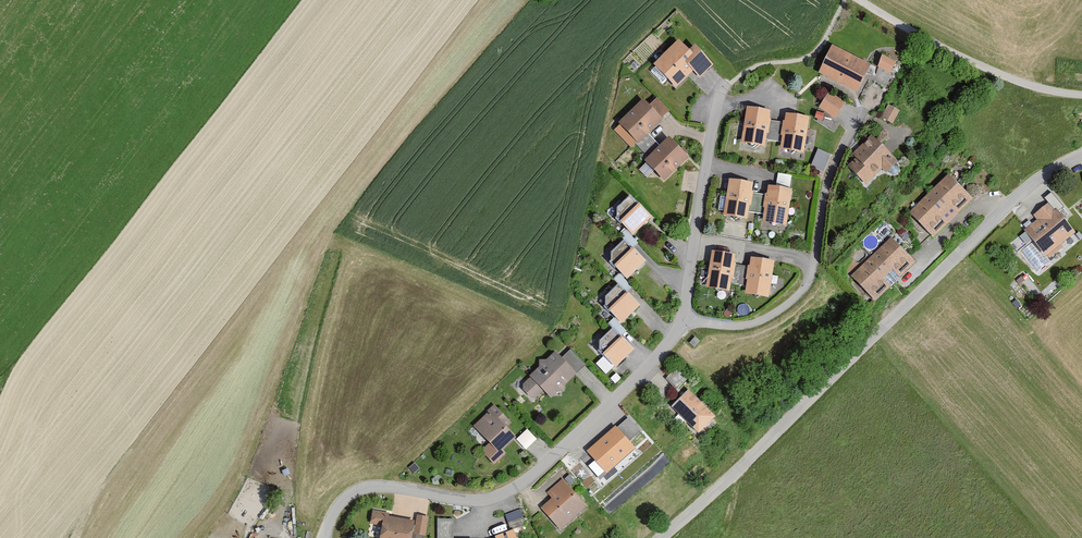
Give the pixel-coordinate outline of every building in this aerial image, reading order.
[(692,55),(679,44),(656,69),(677,92),(694,74),(702,81),(715,68),(697,50),(692,55)] [(874,70),(834,49),(820,77),(859,99),(874,70)] [(889,71),(895,60),(881,53),(875,64),(889,71)] [(652,95),(620,126),(639,147),(671,115),(652,95)] [(846,106),(830,96),(821,111),(837,121),(846,106)] [(893,121),(899,108),(887,103),(881,116),(893,121)] [(773,114),(748,111),(742,147),(767,150),(773,114)] [(810,120),(788,118),(782,154),(806,156),(810,120)] [(896,161),(872,138),(855,154),(858,157),(849,166),(865,182),(881,166),(886,170),(896,161)] [(669,142),(645,164),(664,186),(691,161),(669,142)] [(825,169),(831,151),(818,146),(812,164),(825,169)] [(779,175),(778,182),(790,184),(791,176),(779,175)] [(948,176),(912,212),(934,234),(970,198),(948,176)] [(754,186),(730,183),(725,219),(750,223),(754,186)] [(793,192),(770,190),(764,227),(789,230),(793,192)] [(611,218),(634,240),(655,221),(630,198),(611,218)] [(1036,224),(1025,232),(1046,259),(1077,236),(1053,206),(1034,219),(1036,224)] [(891,239),(854,275),(875,297),(913,261),(891,239)] [(627,284),(647,266),(625,244),(606,262),(627,284)] [(737,258),(712,255),(707,293),(732,296),(737,258)] [(776,264),(752,262),(746,299),(771,301),(776,264)] [(600,306),(621,327),(640,310),(619,289),(600,306)] [(616,372),(635,353),(613,332),(593,350),(616,372)] [(538,409),(577,378),(556,355),(520,388),(538,409)] [(690,393),(672,409),(699,439),(716,422),(690,393)] [(522,442),(496,408),(474,428),(489,443),(479,454),(495,468),(522,442)] [(635,446),(615,424),(587,450),(607,472),(635,446)] [(588,510),(564,482),(549,495),(553,502),(542,511),(562,534),(588,510)] [(526,509),(506,517),(511,531),(495,537),(517,537),(516,535),(531,529),(526,509)] [(371,512),(369,527),(380,528),(380,537),(429,537),(430,518),(371,512)] [(454,517),(437,516),(436,537),(437,537),(453,537),(454,517)]
